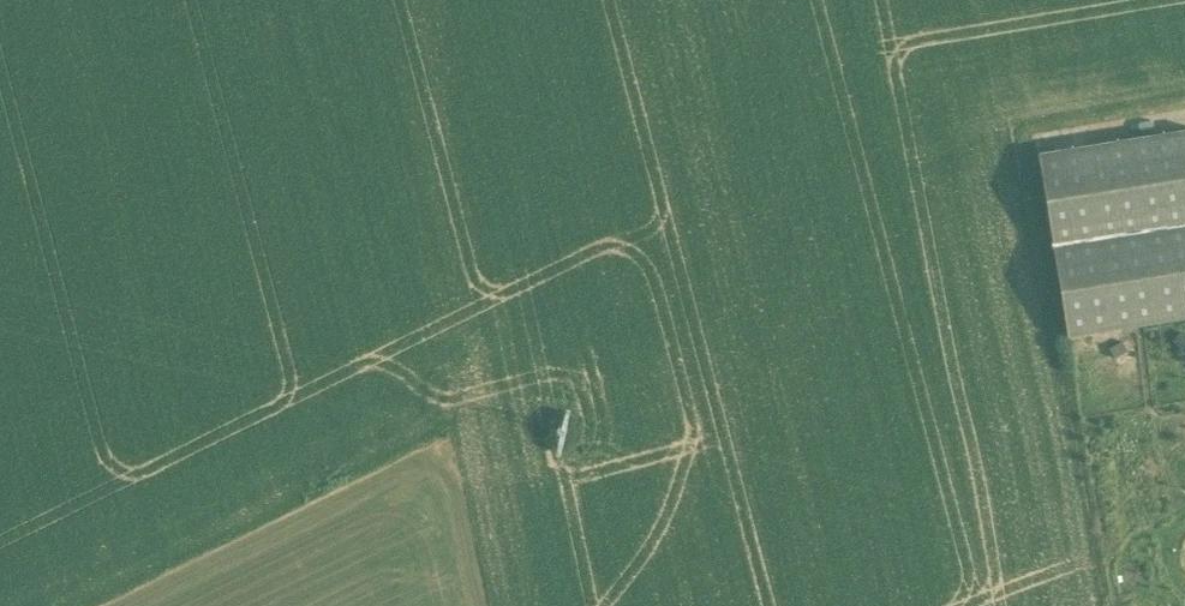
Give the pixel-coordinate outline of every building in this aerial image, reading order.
[(1038,154),(1067,336),(1184,317),(1184,130),(1038,154)]
